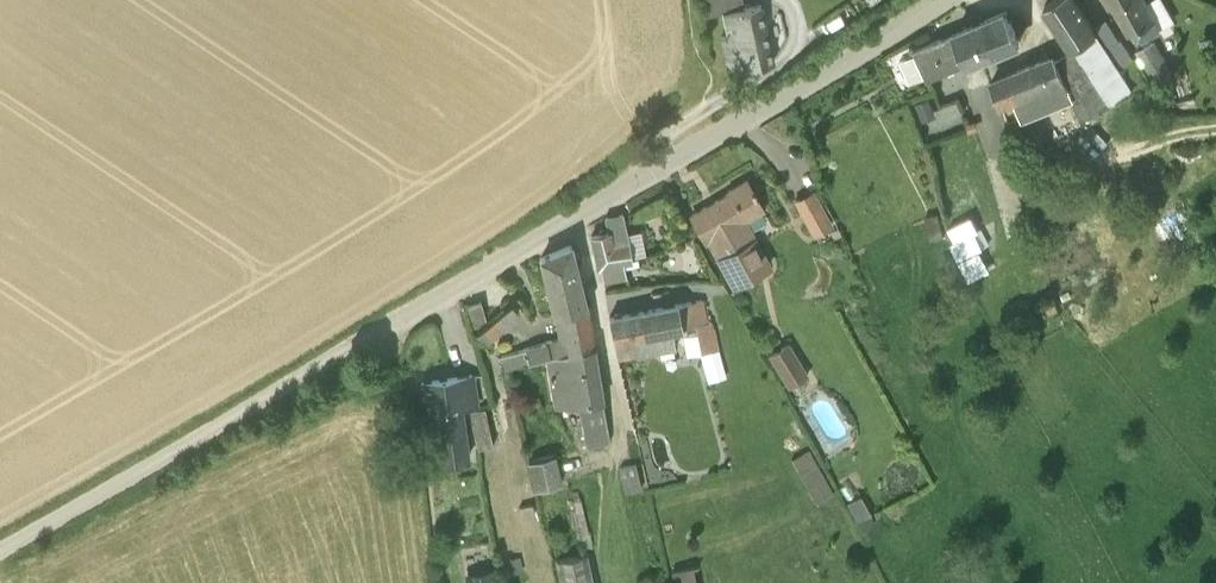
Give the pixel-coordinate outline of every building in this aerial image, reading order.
[(761,5),(744,8),(742,0),(706,0),(708,16),(721,13),(724,35),(721,36),(728,69),(773,60),(772,56),(771,56),(761,5)] [(1132,89),(1120,70),(1133,61),(1132,60),(1119,39),(1119,40),(1107,47),(1106,48),(1075,0),(1053,0),(1045,5),(1073,48),(1057,57),(1055,54),(1020,69),(990,82),(1001,107),(1051,87),(1069,125),(1110,104),(1132,89)] [(1131,29),(1135,27),(1141,38),(1171,21),(1160,0),(1148,0),(1146,1),(1145,0),(1115,0),(1131,29)] [(948,56),(954,70),(1020,40),(1006,10),(954,33),(960,46),(961,46),(962,48),(948,56)] [(960,46),(954,33),(913,50),(927,82),(954,70),(948,56),(962,48),(961,46),(960,46)] [(1173,71),(1154,38),(1135,51),(1155,83),(1173,71)] [(923,120),(937,115),(931,96),(916,101),(923,120)] [(691,214),(734,286),(771,264),(746,221),(762,208),(746,179),(728,189),(730,191),(725,194),(691,214)] [(813,237),(833,226),(813,189),(793,199),(813,237)] [(976,232),(976,231),(978,230),(979,229),(982,228),(990,223),(983,210),(949,226),(955,241),(951,243),(958,259),(960,258),(970,279),(990,269),(980,249),(984,247),(983,245),(976,232)] [(930,241),(944,237),(938,212),(924,216),(930,241)] [(591,234),(595,254),(598,266),(632,259),(628,236),(623,213),(605,217),(608,231),(591,234)] [(548,284),(579,276),(571,243),(540,257),(541,259),(542,258),(542,260),(548,284)] [(559,311),(585,306),(586,306),(579,276),(548,284),(554,312),(559,311)] [(1052,296),(1039,303),(1045,315),(1058,308),(1052,296)] [(617,357),(674,346),(673,331),(695,325),(701,353),(708,381),(724,377),(717,349),(713,320),(706,321),(702,298),(678,303),(677,302),(675,303),(659,307),(659,306),(657,307),(648,309),(647,309),(640,310),(630,312),(625,313),(611,316),(609,316),(609,319),(610,318),(614,337),(613,337),(617,357)] [(486,322),(480,299),(467,303),(474,325),(486,322)] [(508,305),(477,331),(485,341),(516,314),(508,305)] [(543,354),(593,345),(585,306),(559,311),(554,312),(555,314),(558,331),(565,330),(566,336),(546,340),(546,341),(501,354),(504,365),(543,354)] [(808,375),(789,342),(768,354),(788,388),(808,375)] [(578,403),(587,444),(610,440),(605,412),(593,345),(543,354),(504,365),(508,377),(547,365),(554,408),(578,403)] [(461,407),(478,405),(474,381),(473,381),(472,373),(421,382),(430,446),(453,443),(466,441),(461,407)] [(484,406),(469,410),(478,449),(493,446),(484,406)] [(556,453),(527,460),(534,489),(562,482),(556,453)] [(833,493),(812,456),(796,464),(817,502),(833,493)] [(641,489),(636,464),(620,467),(625,493),(641,489)] [(535,513),(532,501),(518,504),(521,516),(535,513)] [(587,553),(556,558),(561,582),(593,582),(587,553)] [(522,570),(521,555),(510,556),(511,570),(522,570)] [(704,563),(681,566),(683,582),(706,582),(704,563)] [(467,573),(469,582),(494,582),(491,569),(467,573)]
